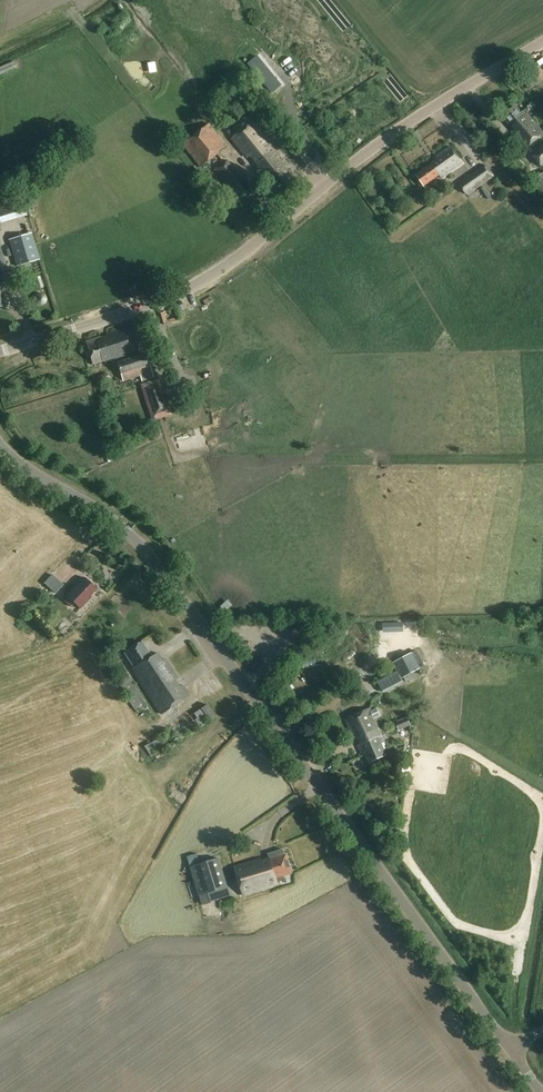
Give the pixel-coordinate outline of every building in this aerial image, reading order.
[(258,54),(247,63),(272,93),(283,84),(258,54)] [(258,107),(254,110),(259,117),(263,113),(258,107)] [(542,134),(542,133),(524,112),(521,114),(515,107),(503,118),(516,132),(514,134),(527,148),(542,134)] [(250,156),(267,142),(252,123),(233,138),(248,158),(250,156)] [(226,147),(209,125),(183,145),(201,167),(226,147)] [(283,196),(300,182),(291,171),(292,170),(271,143),(251,158),(258,167),(257,168),(278,195),(281,193),(283,196)] [(291,151),(305,168),(311,163),(297,147),(291,151)] [(442,179),(463,164),(451,147),(436,157),(438,160),(416,175),(424,186),(440,176),(442,179)] [(535,157),(541,164),(542,166),(542,150),(535,157)] [(240,198),(250,190),(227,160),(214,169),(230,189),(231,187),(240,198)] [(199,170),(217,204),(228,198),(209,164),(199,170)] [(488,166),(461,185),(466,193),(468,195),(495,176),(488,166)] [(542,191),(542,174),(534,182),(542,191)] [(0,221),(27,212),(23,201),(0,209),(0,220),(0,221)] [(31,234),(9,241),(17,266),(39,260),(31,234)] [(164,325),(167,324),(167,323),(166,320),(163,311),(159,313),(164,325)] [(100,337),(86,341),(86,342),(93,364),(94,365),(138,351),(131,328),(131,327),(107,334),(107,336),(100,338),(100,337)] [(141,376),(143,381),(154,377),(146,352),(118,361),(124,381),(141,376)] [(160,378),(141,384),(152,420),(172,414),(166,397),(163,398),(161,391),(164,390),(160,378)] [(179,401),(192,396),(189,388),(176,393),(179,401)] [(39,578),(53,592),(61,584),(47,570),(39,578)] [(74,603),(80,609),(91,599),(89,597),(97,590),(85,578),(66,596),(68,598),(65,601),(70,607),(74,603)] [(61,632),(68,625),(63,620),(56,627),(61,632)] [(133,667),(130,669),(147,695),(160,715),(187,696),(189,695),(182,684),(180,686),(179,686),(175,680),(176,679),(178,678),(165,658),(163,660),(162,660),(161,659),(157,652),(156,653),(152,656),(151,655),(142,641),(141,642),(124,653),(133,667)] [(397,671),(377,681),(383,693),(403,683),(401,679),(424,666),(415,650),(393,663),(397,671)] [(371,732),(378,729),(374,719),(380,716),(377,709),(370,711),(370,710),(346,721),(354,739),(358,737),(370,731),(371,732)] [(396,723),(398,729),(411,724),(408,718),(396,723)] [(385,743),(378,729),(371,732),(370,731),(358,737),(361,745),(357,747),(362,758),(366,756),(370,764),(387,757),(382,745),(385,743)] [(205,739),(189,740),(190,751),(205,750),(205,739)] [(279,878),(291,875),(285,856),(283,849),(268,854),(270,861),(260,864),(259,861),(234,868),(243,897),(273,888),(273,886),(281,884),(279,878)] [(198,895),(199,895),(207,892),(210,902),(211,901),(219,899),(216,889),(226,886),(218,859),(200,865),(191,868),(190,868),(198,895)] [(170,871),(181,871),(180,860),(170,860),(170,871)]
